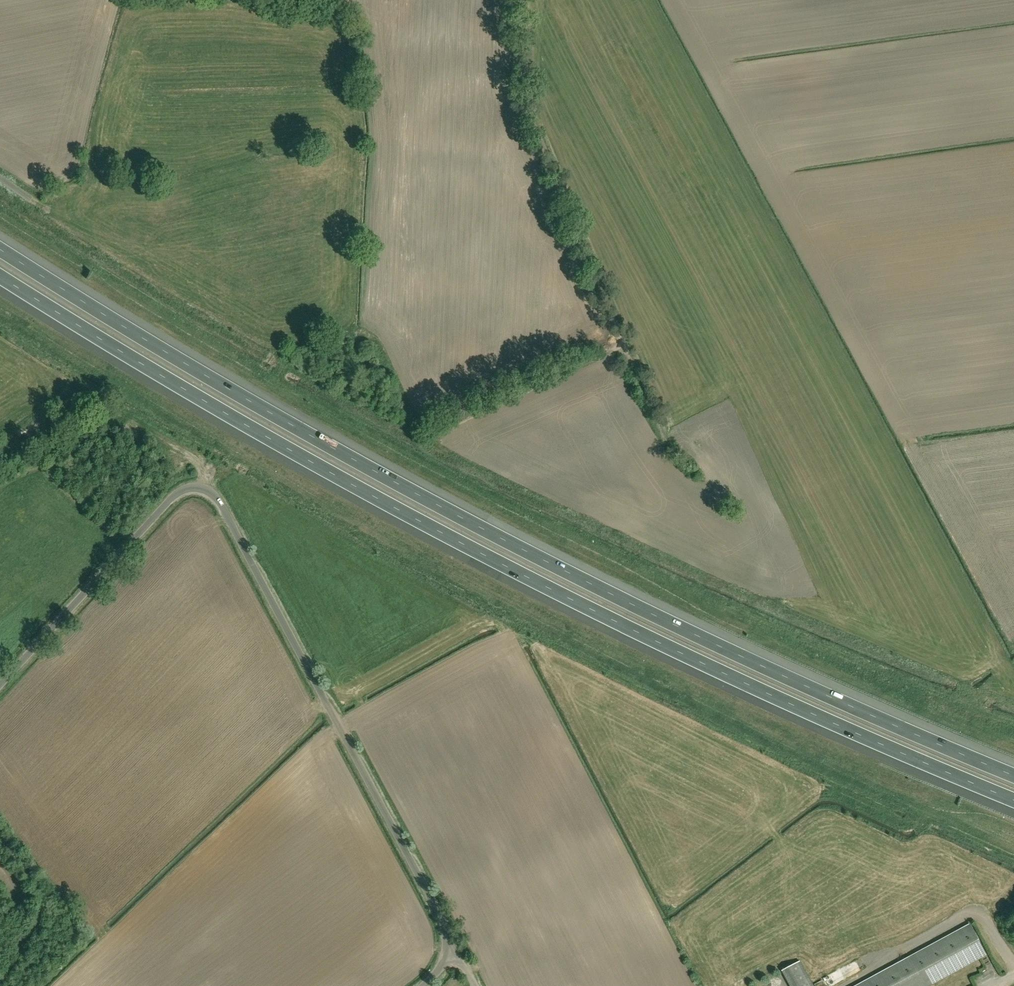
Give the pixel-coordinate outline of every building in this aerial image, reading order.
[(404,481),(412,485),(414,481),(406,477),(404,481)] [(987,955),(971,925),(858,985),(929,985),(987,955)] [(800,961),(782,971),(791,985),(814,985),(800,961)]
